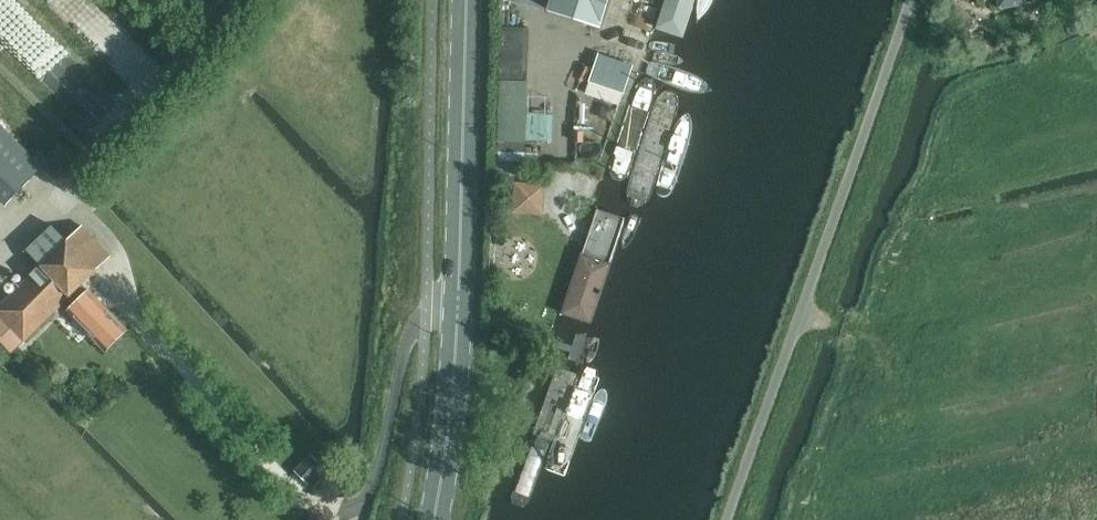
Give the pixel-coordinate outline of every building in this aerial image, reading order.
[(599,26),(607,0),(553,0),(550,10),(599,26)] [(1000,8),(1039,0),(998,0),(1000,8)] [(614,43),(610,54),(600,51),(586,91),(622,103),(639,51),(614,43)] [(656,91),(650,78),(636,86),(609,171),(614,178),(622,181),(632,169),(656,91)] [(554,138),(554,112),(513,111),(512,137),(554,138)] [(5,205),(48,160),(39,151),(33,157),(0,125),(0,200),(5,205)] [(515,209),(544,213),(548,181),(520,177),(515,209)] [(628,223),(591,211),(556,316),(594,328),(628,223)] [(10,351),(60,303),(104,350),(126,330),(82,283),(111,256),(82,226),(67,239),(53,225),(26,250),(39,265),(0,302),(0,340),(10,351)] [(295,471),(308,484),(324,467),(310,454),(295,471)]
